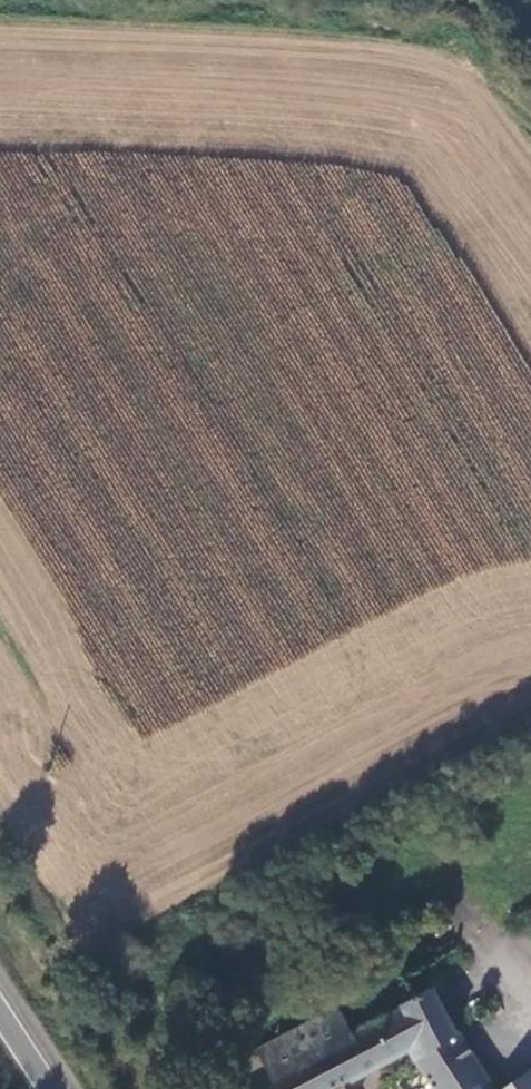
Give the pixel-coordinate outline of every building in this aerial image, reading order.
[(457,1023),(438,987),(404,1002),(406,1008),(353,1032),(339,1007),(259,1050),(281,1088),(332,1088),(410,1047),(416,1056),(413,1058),(418,1067),(422,1065),(438,1088),(500,1088),(457,1023)] [(509,1088),(530,1088),(530,1073),(509,1088)]
